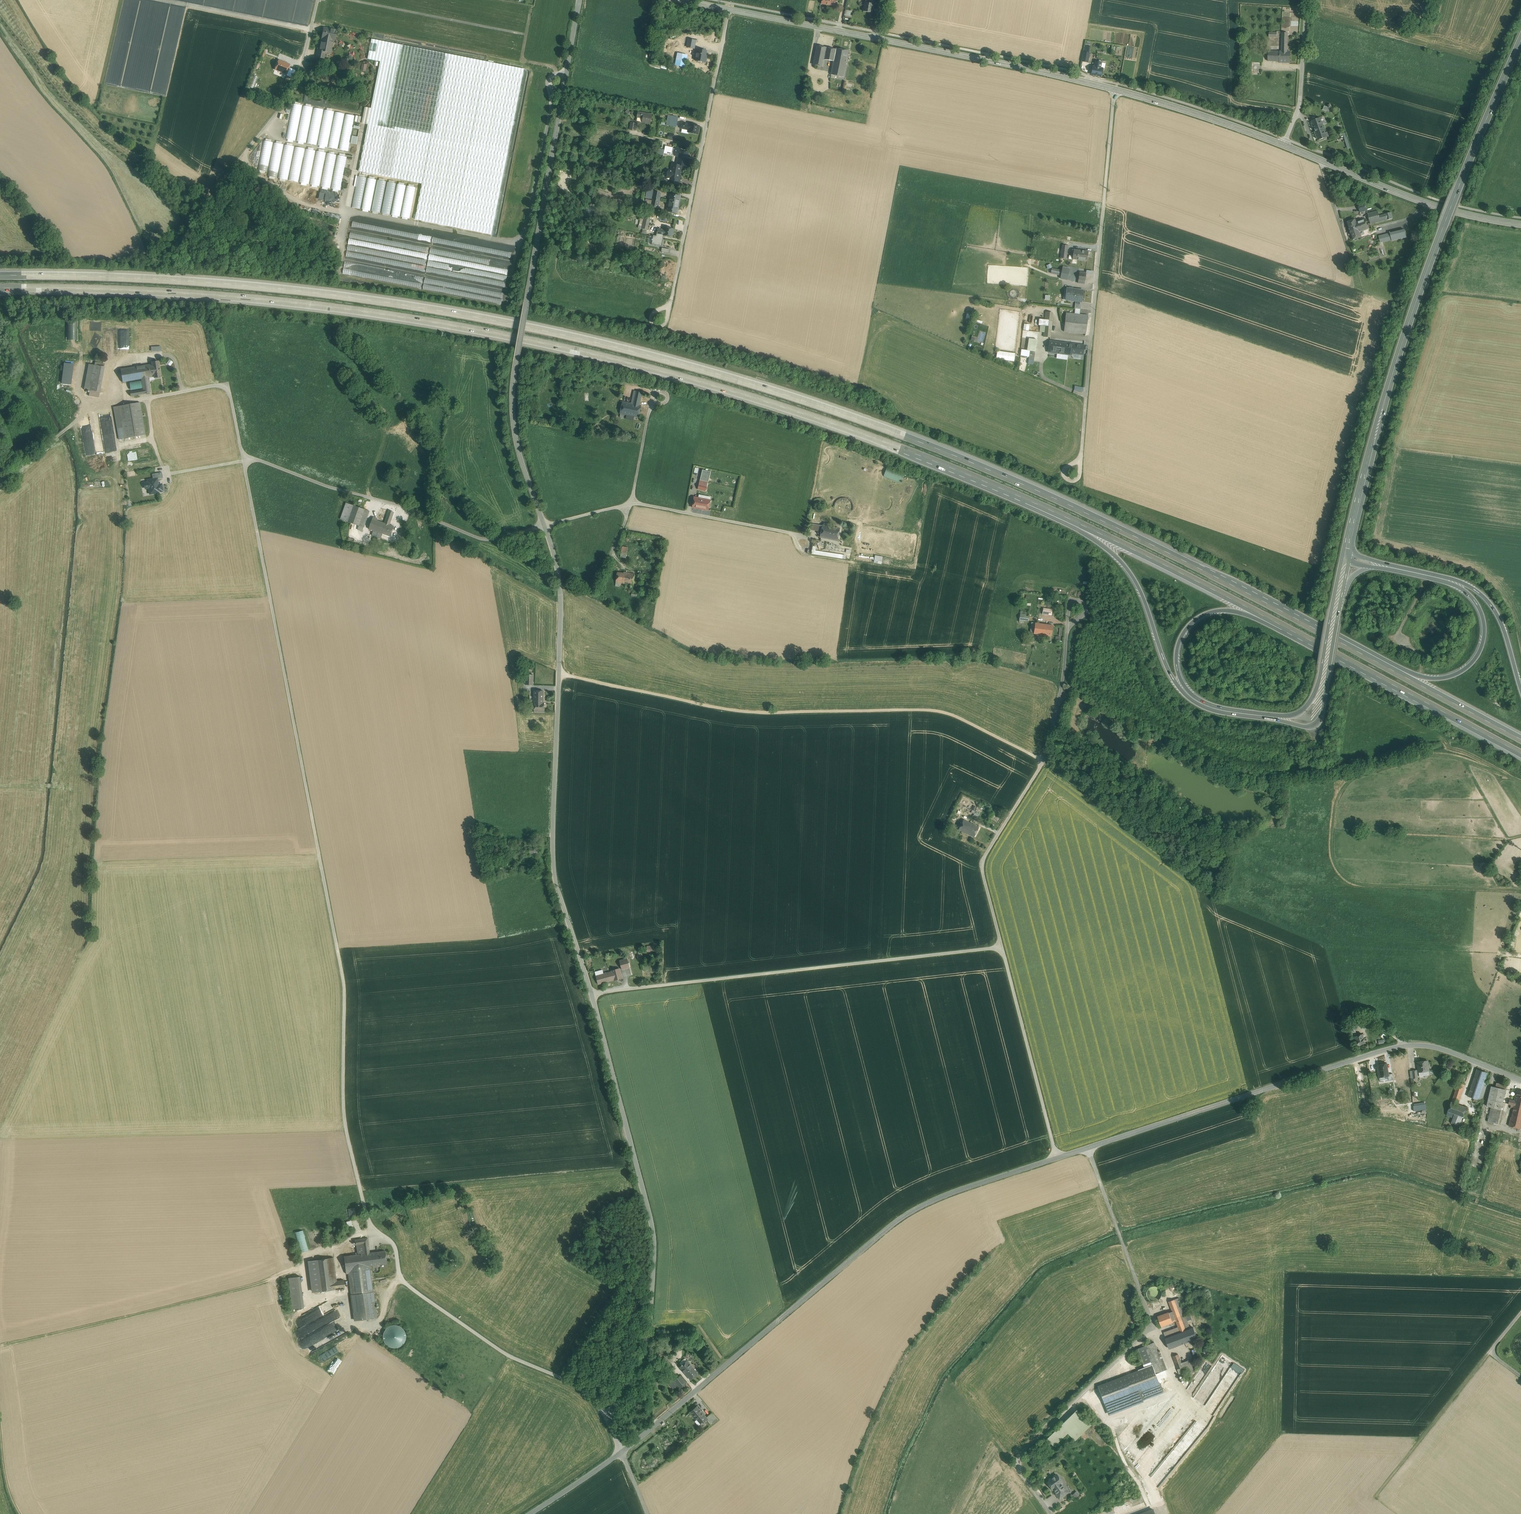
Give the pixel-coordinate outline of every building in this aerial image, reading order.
[(869,3),(865,3),(864,11),(869,12),(872,13),(873,7),(875,0),(870,0),(869,3)] [(336,30),(324,28),(322,38),(333,41),(334,41),(336,30)] [(333,41),(322,38),(322,39),(320,51),(319,51),(325,52),(328,53),(331,51),(333,41)] [(695,49),(697,40),(688,38),(686,47),(695,49)] [(447,54),(372,39),(368,59),(381,61),(371,108),(365,107),(362,123),(368,124),(359,171),(422,184),(447,54)] [(827,48),(817,46),(813,65),(823,67),(827,48)] [(827,48),(823,67),(827,69),(832,68),(835,55),(836,49),(827,48)] [(707,51),(698,49),(696,61),(706,63),(707,58),(705,58),(707,51)] [(849,51),(836,49),(835,55),(847,58),(849,51)] [(325,52),(319,51),(320,51),(318,50),(316,57),(324,59),(325,52)] [(1280,51),(1268,51),(1268,61),(1279,62),(1280,51)] [(1282,51),(1280,51),(1279,62),(1288,62),(1288,51),(1287,51),(1282,51)] [(447,54),(422,184),(415,219),(453,227),(486,61),(447,54)] [(847,58),(835,55),(832,68),(831,75),(843,77),(847,58)] [(290,65),(279,60),(275,70),(286,74),(290,65)] [(521,67),(486,61),(453,227),(493,235),(525,68),(521,67)] [(1101,63),(1095,62),(1094,67),(1093,66),(1091,75),(1101,76),(1103,68),(1100,68),(1101,63)] [(1261,62),(1252,62),(1252,74),(1261,74),(1261,62)] [(355,116),(293,104),(286,139),(348,151),(355,116)] [(652,115),(638,112),(637,117),(643,118),(642,122),(650,124),(652,115)] [(1320,118),(1312,120),(1319,140),(1327,137),(1322,123),(1323,122),(1323,121),(1321,122),(1320,118)] [(690,124),(682,123),(681,128),(689,130),(689,132),(698,134),(699,126),(690,125),(690,124)] [(352,135),(351,143),(357,144),(359,136),(352,135)] [(347,157),(264,141),(258,170),(267,172),(268,176),(340,190),(347,157)] [(673,147),(665,146),(664,153),(671,155),(673,147)] [(689,153),(680,151),(681,149),(676,148),(674,155),(679,156),(677,165),(681,166),(686,167),(689,153)] [(677,165),(673,164),(671,171),(668,170),(667,177),(671,178),(670,183),(678,185),(679,179),(681,166),(677,165)] [(419,188),(358,176),(352,207),(413,219),(419,188)] [(341,194),(320,190),(318,198),(339,202),(341,194)] [(661,193),(654,192),(653,199),(659,201),(661,193)] [(680,196),(671,194),(670,203),(678,204),(680,196)] [(659,201),(653,199),(651,207),(658,208),(659,201)] [(678,204),(670,203),(668,211),(677,213),(678,204)] [(1365,203),(1358,205),(1360,212),(1367,210),(1365,203)] [(1378,211),(1368,213),(1371,224),(1387,220),(1393,219),(1391,212),(1385,214),(1379,216),(1378,211)] [(651,215),(645,213),(641,229),(647,230),(651,215)] [(1356,222),(1348,224),(1350,231),(1358,229),(1358,227),(1367,224),(1365,219),(1356,222)] [(1358,229),(1350,231),(1353,240),(1361,237),(1359,232),(1368,228),(1367,224),(1358,227),(1358,229)] [(674,229),(666,227),(665,230),(658,229),(657,234),(664,235),(664,236),(672,237),(674,229)] [(1405,230),(1390,233),(1392,240),(1391,240),(1392,241),(1407,237),(1405,230)] [(1390,233),(1379,236),(1380,242),(1391,240),(1392,240),(1390,233)] [(664,235),(657,234),(656,236),(653,235),(651,244),(662,246),(664,236),(664,235)] [(433,237),(432,243),(511,257),(512,250),(433,237)] [(427,264),(347,252),(346,259),(506,284),(508,268),(489,265),(490,258),(430,248),(427,264)] [(1088,251),(1074,249),(1072,259),(1087,261),(1088,251)] [(501,297),(502,290),(347,263),(346,268),(344,268),(343,274),(421,288),(422,284),(501,297)] [(1083,290),(1067,288),(1065,300),(1081,302),(1082,302),(1083,290)] [(1052,313),(1046,312),(1044,329),(1051,330),(1052,313)] [(1088,315),(1066,313),(1066,319),(1087,321),(1088,315)] [(1087,321),(1066,319),(1065,326),(1064,331),(1086,334),(1087,321)] [(1069,343),(1050,341),(1048,352),(1064,354),(1063,362),(1072,363),(1073,353),(1068,353),(1069,343)] [(1084,345),(1069,343),(1068,353),(1073,353),(1083,355),(1084,345)] [(996,359),(1014,361),(1015,352),(997,351),(996,359)] [(152,364),(144,365),(146,378),(148,378),(154,376),(154,377),(160,376),(158,361),(152,362),(152,364)] [(105,364),(95,362),(95,365),(90,391),(89,396),(99,398),(105,364)] [(62,383),(71,384),(74,364),(65,363),(62,383)] [(84,390),(90,391),(95,365),(89,364),(84,390)] [(144,365),(121,369),(123,382),(141,379),(146,378),(144,365)] [(146,378),(141,379),(143,390),(130,392),(131,396),(151,393),(149,384),(152,383),(151,379),(148,379),(148,378),(146,378)] [(635,399),(633,399),(632,404),(623,402),(621,413),(624,414),(638,417),(641,406),(639,405),(641,393),(637,392),(635,399)] [(140,402),(114,407),(119,439),(145,435),(140,402)] [(710,472),(703,470),(700,480),(708,482),(710,472)] [(885,470),(883,477),(901,481),(903,474),(885,470)] [(149,489),(150,495),(160,493),(160,491),(163,491),(162,484),(159,484),(158,479),(158,478),(153,479),(147,480),(147,482),(144,482),(145,489),(149,489)] [(708,482),(700,480),(698,489),(706,491),(708,482)] [(710,500),(695,497),(693,507),(708,510),(710,500)] [(354,506),(346,503),(341,519),(348,522),(354,506)] [(365,509),(354,505),(354,506),(348,522),(359,525),(359,526),(365,509)] [(365,509),(359,526),(364,527),(369,511),(365,509)] [(389,510),(385,523),(386,524),(390,525),(394,512),(389,510)] [(378,519),(373,517),(369,529),(374,531),(383,534),(386,524),(385,523),(377,521),(378,519)] [(390,525),(386,524),(383,534),(391,536),(394,526),(390,525)] [(812,524),(811,530),(822,532),(823,526),(812,524)] [(839,529),(823,526),(822,532),(821,537),(837,540),(839,529)] [(845,558),(846,555),(816,550),(816,546),(812,546),(811,554),(845,558)] [(874,562),(882,563),(883,556),(874,555),(874,562)] [(624,573),(617,572),(617,574),(616,582),(620,583),(629,584),(630,573),(624,572),(624,573)] [(1053,625),(1040,624),(1039,634),(1051,636),(1053,625)] [(543,691),(535,690),(534,703),(534,711),(544,711),(545,703),(543,703),(543,691)] [(979,827),(964,820),(959,829),(974,837),(979,827)] [(538,845),(529,847),(530,851),(530,855),(540,853),(538,845)] [(627,959),(620,961),(622,969),(630,967),(627,959)] [(620,968),(611,970),(612,971),(609,972),(611,980),(614,980),(622,978),(620,968)] [(602,970),(595,972),(598,984),(611,980),(609,972),(604,974),(602,970)] [(1362,1034),(1355,1036),(1356,1040),(1358,1045),(1366,1043),(1364,1038),(1362,1034)] [(1428,1061),(1418,1062),(1419,1076),(1421,1077),(1422,1077),(1423,1076),(1428,1075),(1429,1073),(1428,1061)] [(1387,1063),(1379,1065),(1379,1069),(1378,1070),(1380,1080),(1384,1079),(1385,1081),(1389,1080),(1388,1076),(1389,1076),(1389,1074),(1387,1063)] [(1488,1073),(1477,1069),(1472,1084),(1483,1087),(1484,1082),(1488,1073)] [(1459,1081),(1452,1102),(1458,1104),(1465,1084),(1459,1081)] [(1483,1087),(1472,1084),(1468,1096),(1482,1101),(1487,1083),(1484,1082),(1483,1087)] [(1506,1089),(1491,1086),(1487,1106),(1491,1107),(1501,1109),(1506,1089)] [(1452,1102),(1451,1102),(1448,1111),(1453,1113),(1462,1116),(1463,1117),(1467,1107),(1458,1104),(1452,1102)] [(1515,1104),(1514,1105),(1512,1117),(1511,1117),(1509,1126),(1520,1129),(1520,1106),(1515,1104)] [(1501,1109),(1491,1107),(1488,1121),(1498,1124),(1501,1109)] [(1462,1116),(1455,1114),(1451,1123),(1459,1126),(1462,1116)] [(301,1252),(308,1250),(303,1230),(296,1232),(301,1252)] [(367,1238),(354,1240),(355,1245),(356,1244),(358,1254),(367,1253),(369,1253),(367,1238)] [(369,1253),(367,1253),(369,1266),(387,1263),(385,1251),(369,1253)] [(358,1254),(344,1256),(346,1273),(349,1273),(352,1295),(373,1292),(369,1266),(367,1253),(358,1254)] [(328,1258),(317,1260),(321,1291),(332,1290),(331,1281),(329,1267),(328,1258)] [(314,1292),(321,1291),(317,1260),(308,1261),(309,1272),(311,1271),(314,1292)] [(300,1276),(288,1277),(292,1309),(304,1307),(300,1276)] [(1161,1297),(1162,1294),(1161,1291),(1160,1288),(1157,1287),(1154,1286),(1151,1287),(1149,1288),(1147,1291),(1147,1294),(1147,1297),(1149,1299),(1151,1301),(1154,1301),(1157,1301),(1160,1299),(1161,1297)] [(352,1295),(351,1295),(355,1320),(376,1317),(373,1292),(352,1295)] [(1180,1332),(1165,1337),(1170,1349),(1189,1342),(1185,1331),(1186,1330),(1185,1328),(1189,1326),(1179,1298),(1169,1302),(1180,1332)] [(300,1337),(342,1317),(338,1309),(296,1329),(300,1337)] [(1169,1313),(1158,1317),(1161,1326),(1173,1322),(1169,1313)] [(395,1325),(390,1325),(386,1328),(384,1331),(383,1336),(383,1340),(386,1344),(389,1347),(394,1348),(398,1347),(402,1345),(404,1341),(406,1337),(405,1332),(403,1329),(399,1326),(395,1325)] [(1186,1330),(1185,1331),(1189,1342),(1197,1338),(1193,1328),(1186,1330)] [(307,1346),(310,1352),(342,1335),(338,1329),(307,1346)] [(1154,1342),(1145,1346),(1149,1355),(1158,1351),(1154,1342)] [(1145,1346),(1138,1348),(1145,1368),(1153,1365),(1149,1355),(1145,1346)] [(1158,1351),(1149,1355),(1153,1365),(1156,1374),(1165,1370),(1161,1361),(1164,1360),(1160,1351),(1158,1351)] [(1178,1354),(1172,1356),(1177,1369),(1183,1367),(1181,1363),(1178,1354)] [(671,1365),(667,1361),(662,1365),(666,1370),(671,1365)] [(698,1373),(687,1361),(683,1364),(683,1363),(682,1364),(682,1365),(680,1367),(691,1380),(698,1373)] [(1183,1367),(1177,1369),(1179,1374),(1195,1368),(1194,1363),(1183,1367)] [(671,1365),(666,1370),(669,1374),(675,1369),(671,1365)] [(1163,1393),(1160,1385),(1156,1374),(1153,1365),(1145,1368),(1098,1386),(1109,1415),(1144,1401),(1143,1400),(1163,1392),(1163,1393)] [(673,1382),(667,1374),(664,1376),(670,1384),(674,1389),(678,1386),(674,1381),(673,1382)] [(680,1375),(674,1381),(678,1386),(680,1388),(687,1383),(680,1375)] [(707,1417),(697,1406),(691,1412),(701,1424),(706,1419),(707,1418),(707,1417)] [(712,1413),(707,1417),(707,1418),(706,1419),(710,1424),(717,1418),(712,1413)] [(1062,1425),(1047,1439),(1054,1445),(1068,1431),(1062,1425)] [(1057,1475),(1052,1478),(1052,1480),(1048,1483),(1051,1487),(1053,1488),(1057,1494),(1065,1488),(1059,1481),(1060,1479),(1057,1475)] [(1057,1494),(1056,1494),(1059,1499),(1069,1492),(1065,1488),(1057,1494)]
